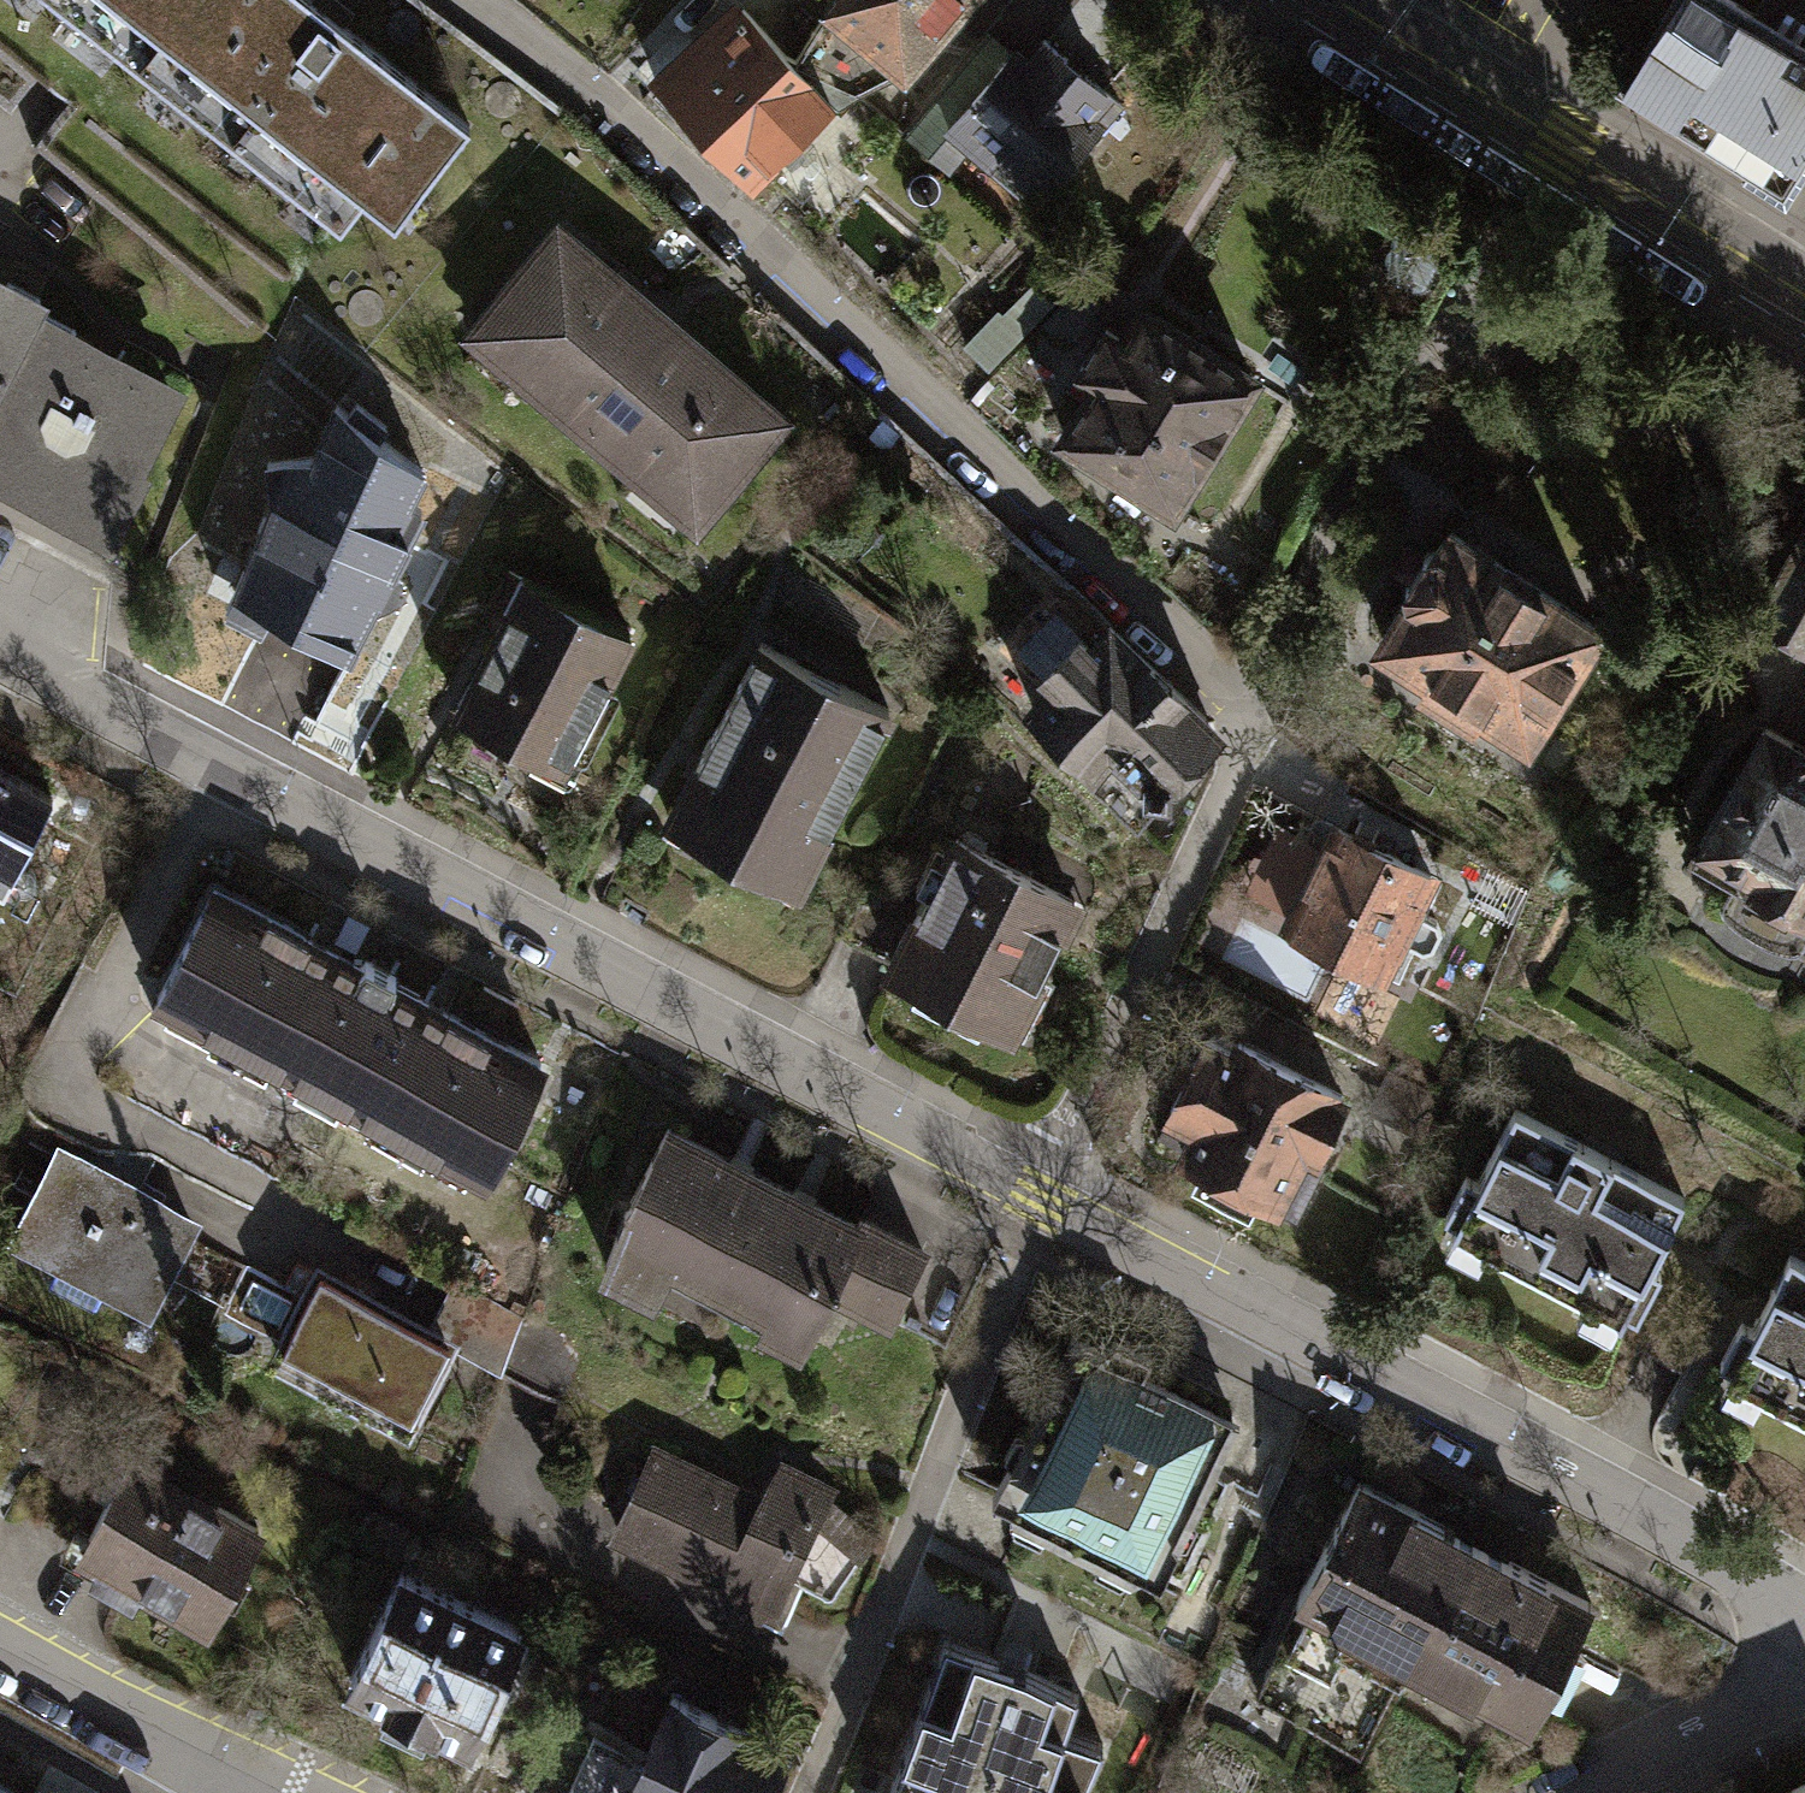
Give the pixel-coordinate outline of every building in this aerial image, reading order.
[(142,57),(189,0),(69,0),(142,57)] [(333,0),(189,0),(142,57),(382,248),(487,121),(333,0)] [(790,63),(855,86),(901,64),(954,0),(831,0),(790,63)] [(1730,0),(1669,0),(1621,76),(1779,175),(1804,134),(1804,47),(1730,0)] [(1804,18),(1804,0),(1777,0),(1804,18)] [(738,10),(694,48),(653,82),(745,179),(855,86),(790,63),(738,10)] [(636,63),(653,82),(694,48),(674,27),(636,63)] [(933,148),(951,129),(945,123),(1008,52),(987,34),(906,124),(933,148)] [(1013,47),(1008,52),(945,123),(951,129),(1028,197),(1113,101),(1043,39),(1026,59),(1013,47)] [(472,323),(691,511),(779,410),(559,222),(472,323)] [(1041,277),(1023,295),(1037,310),(1055,292),(1041,277)] [(29,306),(35,295),(5,279),(0,289),(0,361),(29,306)] [(1249,374),(1141,304),(1115,344),(1099,333),(1076,368),(1094,380),(1060,432),(1167,501),(1182,491),(1194,469),(1194,459),(1249,374)] [(29,306),(0,361),(0,466),(111,523),(139,470),(130,465),(169,391),(65,338),(70,328),(29,306)] [(230,610),(351,670),(423,522),(412,516),(428,484),(335,407),(309,471),(268,473),(274,512),(230,610)] [(1791,524),(1804,532),(1804,497),(1791,524)] [(1407,596),(1382,639),(1424,664),(1416,681),(1468,719),(1480,699),(1493,707),(1498,717),(1514,729),(1528,727),(1545,707),(1547,695),(1591,621),(1444,534),(1433,552),(1422,551),(1405,581),(1407,596)] [(1804,646),(1804,535),(1759,622),(1804,646)] [(502,616),(454,706),(557,759),(623,633),(518,577),(498,614),(502,616)] [(1212,730),(1104,624),(1084,645),(1077,638),(1082,634),(1054,606),(1013,648),(1040,675),(1044,670),(1052,678),(1027,704),(1090,765),(1109,745),(1145,780),(1166,779),(1212,730)] [(757,643),(667,819),(794,883),(884,707),(757,643)] [(1763,723),(1695,839),(1752,872),(1741,891),(1796,924),(1799,919),(1804,922),(1804,748),(1763,723)] [(0,773),(0,876),(17,885),(60,804),(0,773)] [(1412,908),(1427,873),(1332,825),(1282,922),(1380,968),(1395,935),(1417,945),(1427,943),(1435,925),(1431,917),(1412,908)] [(1071,900),(954,838),(888,962),(1019,1031),(1049,974),(1036,966),(1071,900)] [(327,951),(212,891),(149,1010),(265,1070),(327,951)] [(356,966),(327,951),(265,1070),(357,1118),(364,1105),(419,998),(387,982),(391,973),(360,957),(356,966)] [(537,1060),(419,998),(364,1105),(481,1166),(537,1060)] [(1229,1053),(1201,1040),(1168,1109),(1192,1120),(1177,1152),(1293,1207),(1320,1151),(1313,1147),(1339,1093),(1233,1043),(1229,1053)] [(1456,1218),(1450,1229),(1583,1298),(1576,1312),(1607,1328),(1614,1315),(1620,1318),(1626,1306),(1634,1310),(1657,1264),(1647,1259),(1681,1194),(1512,1107),(1476,1177),(1464,1171),(1443,1211),(1456,1218)] [(796,1337),(829,1273),(855,1222),(661,1124),(617,1211),(604,1263),(654,1288),(672,1252),(770,1301),(761,1319),(796,1337)] [(188,1221),(57,1150),(13,1233),(58,1254),(49,1277),(95,1295),(105,1279),(149,1301),(188,1221)] [(858,1215),(855,1222),(829,1273),(888,1303),(917,1244),(858,1215)] [(1725,1375),(1804,1417),(1804,1262),(1787,1253),(1750,1322),(1736,1315),(1716,1355),(1731,1363),(1725,1375)] [(402,1418),(441,1345),(444,1338),(429,1331),(317,1271),(275,1351),(402,1418)] [(455,1282),(429,1331),(444,1338),(441,1345),(495,1371),(515,1313),(455,1282)] [(1010,1452),(992,1489),(1158,1577),(1160,1572),(1181,1582),(1234,1477),(1206,1462),(1231,1414),(1142,1368),(1149,1353),(1115,1335),(1100,1346),(1080,1336),(1020,1453),(1010,1452)] [(751,1500),(647,1450),(611,1526),(727,1581),(720,1594),(757,1612),(763,1598),(771,1602),(825,1489),(770,1462),(751,1500)] [(128,1461),(82,1544),(207,1612),(254,1525),(215,1504),(213,1507),(128,1461)] [(1396,1663),(1416,1660),(1475,1545),(1354,1479),(1299,1587),(1252,1691),(1356,1746),(1396,1663)] [(1586,1602),(1475,1545),(1416,1660),(1468,1687),(1476,1672),(1535,1702),(1586,1602)] [(513,1624),(396,1572),(348,1680),(465,1732),(513,1624)] [(885,1792),(1082,1792),(1098,1751),(1064,1738),(1079,1700),(1026,1674),(942,1642),(885,1792)] [(666,1696),(623,1792),(759,1792),(780,1746),(666,1696)] [(1783,1792),(1804,1792),(1804,1782),(1783,1792)]
